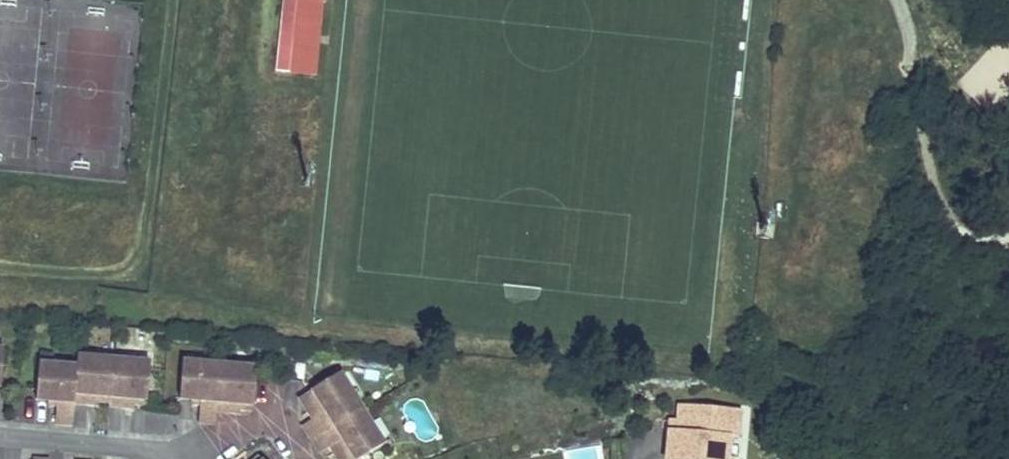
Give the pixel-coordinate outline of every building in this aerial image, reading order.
[(275,71),(289,73),(296,0),(282,0),(275,71)] [(289,73),(310,75),(318,0),(296,0),(289,73)] [(115,361),(78,358),(77,368),(78,368),(75,403),(75,404),(91,406),(91,401),(110,402),(111,402),(115,361)] [(152,365),(115,361),(111,402),(110,402),(110,407),(127,409),(127,404),(148,406),(152,365)] [(221,365),(183,362),(180,400),(201,401),(199,423),(216,425),(217,412),(221,365)] [(77,368),(40,364),(37,400),(58,402),(56,423),(73,425),(75,404),(75,403),(78,368),(77,368)] [(258,368),(221,365),(217,412),(234,413),(234,408),(253,411),(258,368)] [(340,374),(300,398),(311,415),(315,413),(318,417),(304,426),(313,440),(362,410),(340,374)] [(681,407),(678,433),(670,432),(668,458),(729,458),(731,440),(738,440),(741,413),(681,407)] [(313,440),(321,455),(336,446),(338,451),(334,453),(338,458),(363,458),(384,446),(362,410),(313,440)]
